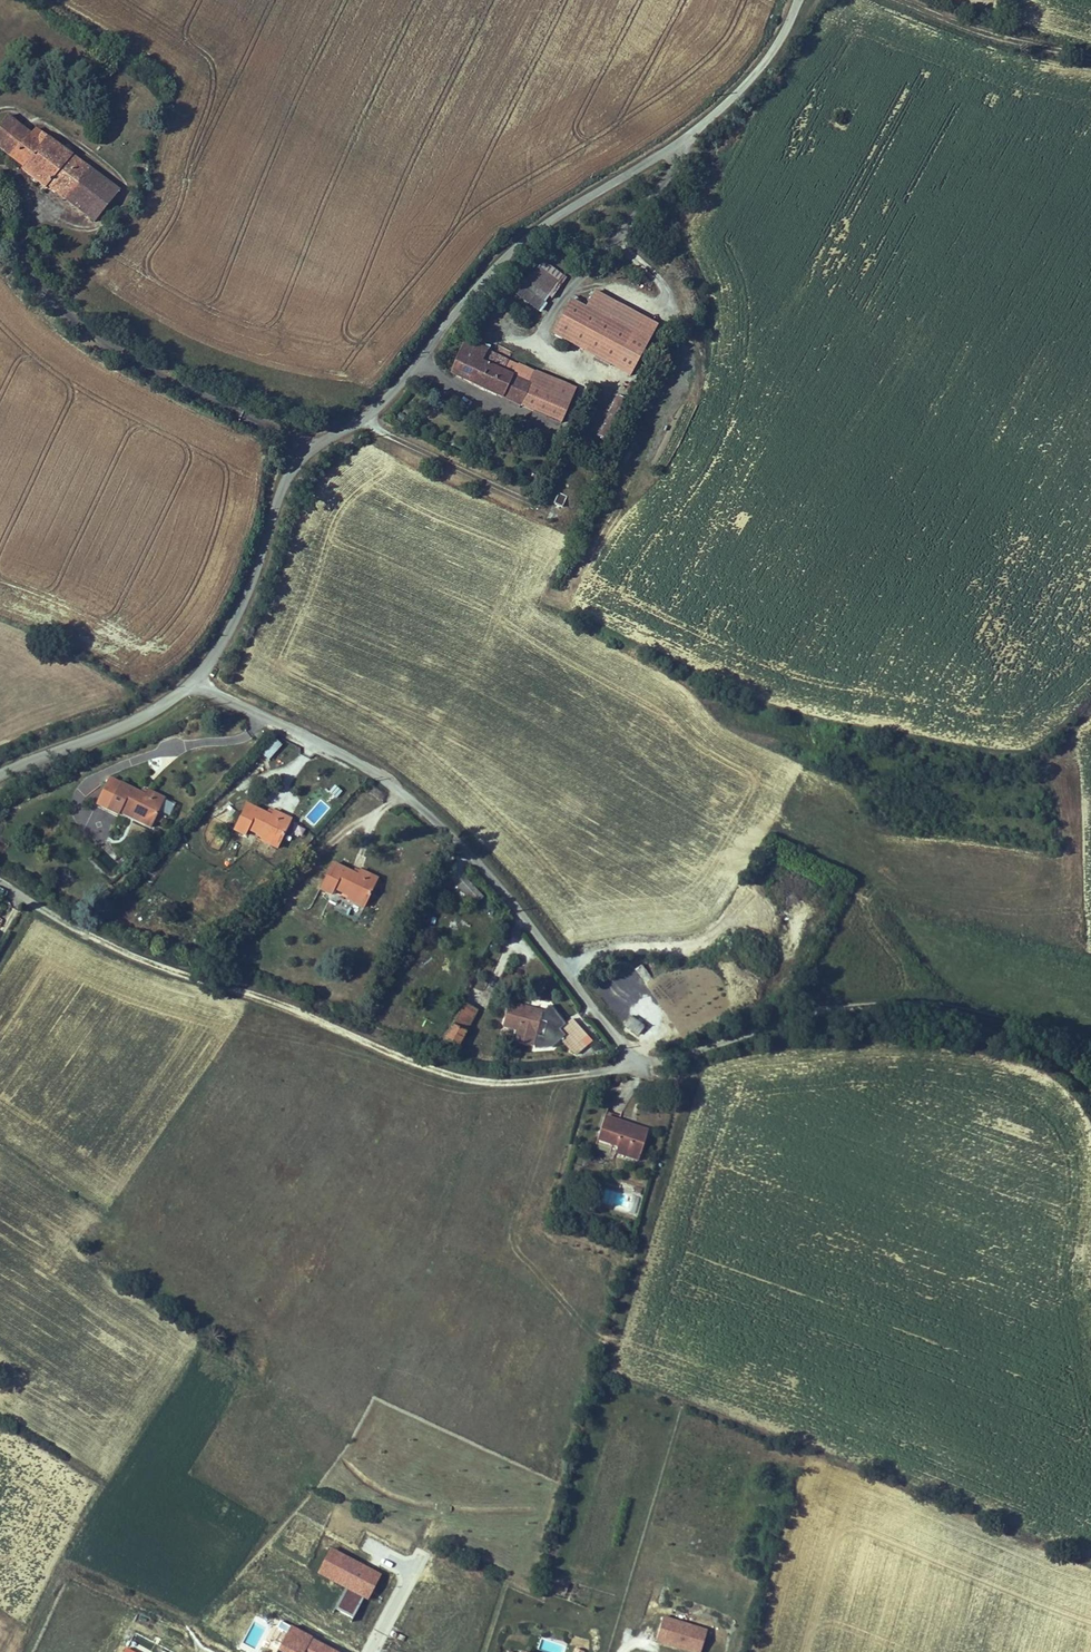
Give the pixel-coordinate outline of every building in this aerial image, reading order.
[(14,150),(31,127),(10,111),(0,123),(0,139),(14,150)] [(41,135),(31,127),(14,150),(29,162),(26,166),(50,184),(52,181),(83,205),(107,173),(47,126),(41,135)] [(123,185),(107,173),(83,205),(98,216),(123,185)] [(534,248),(526,263),(545,274),(554,259),(534,248)] [(578,296),(620,317),(604,351),(625,362),(650,311),(586,279),(578,296)] [(545,323),(604,351),(620,317),(578,296),(563,288),(545,323)] [(451,327),(423,361),(533,405),(549,370),(500,351),(502,346),(451,327)] [(549,370),(533,405),(552,412),(568,378),(549,370)] [(308,792),(319,799),(326,790),(315,782),(308,792)] [(151,799),(149,803),(122,792),(110,818),(123,824),(124,820),(157,836),(170,808),(151,799)] [(279,816),(276,822),(252,811),(240,836),(256,842),(257,838),(287,852),(300,825),(279,816)] [(368,876),(366,882),(339,870),(328,895),(341,901),(342,898),(375,913),(389,884),(368,876)] [(490,934),(497,919),(484,913),(477,928),(490,934)] [(640,976),(655,989),(663,981),(648,968),(640,976)] [(473,999),(454,1034),(467,1042),(487,1007),(473,999)] [(540,1013),(521,1006),(515,1023),(528,1028),(527,1033),(523,1043),(540,1013)] [(523,1043),(539,1049),(551,1017),(540,1013),(523,1043)] [(627,1030),(641,1045),(649,1035),(636,1020),(627,1030)] [(585,1056),(594,1047),(570,1022),(560,1032),(585,1056)] [(515,1023),(513,1029),(527,1033),(528,1028),(515,1023)] [(636,1163),(644,1138),(624,1132),(625,1129),(601,1121),(593,1144),(611,1151),(611,1154),(636,1163)] [(625,1129),(624,1132),(644,1138),(645,1135),(625,1129)] [(611,1154),(609,1159),(635,1167),(636,1163),(611,1154)] [(380,1573),(330,1546),(317,1572),(345,1588),(335,1608),(353,1619),(363,1598),(368,1601),(380,1573)] [(692,1651),(701,1651),(708,1631),(664,1617),(656,1641),(692,1651)] [(340,1651),(291,1625),(277,1651),(340,1651)]
